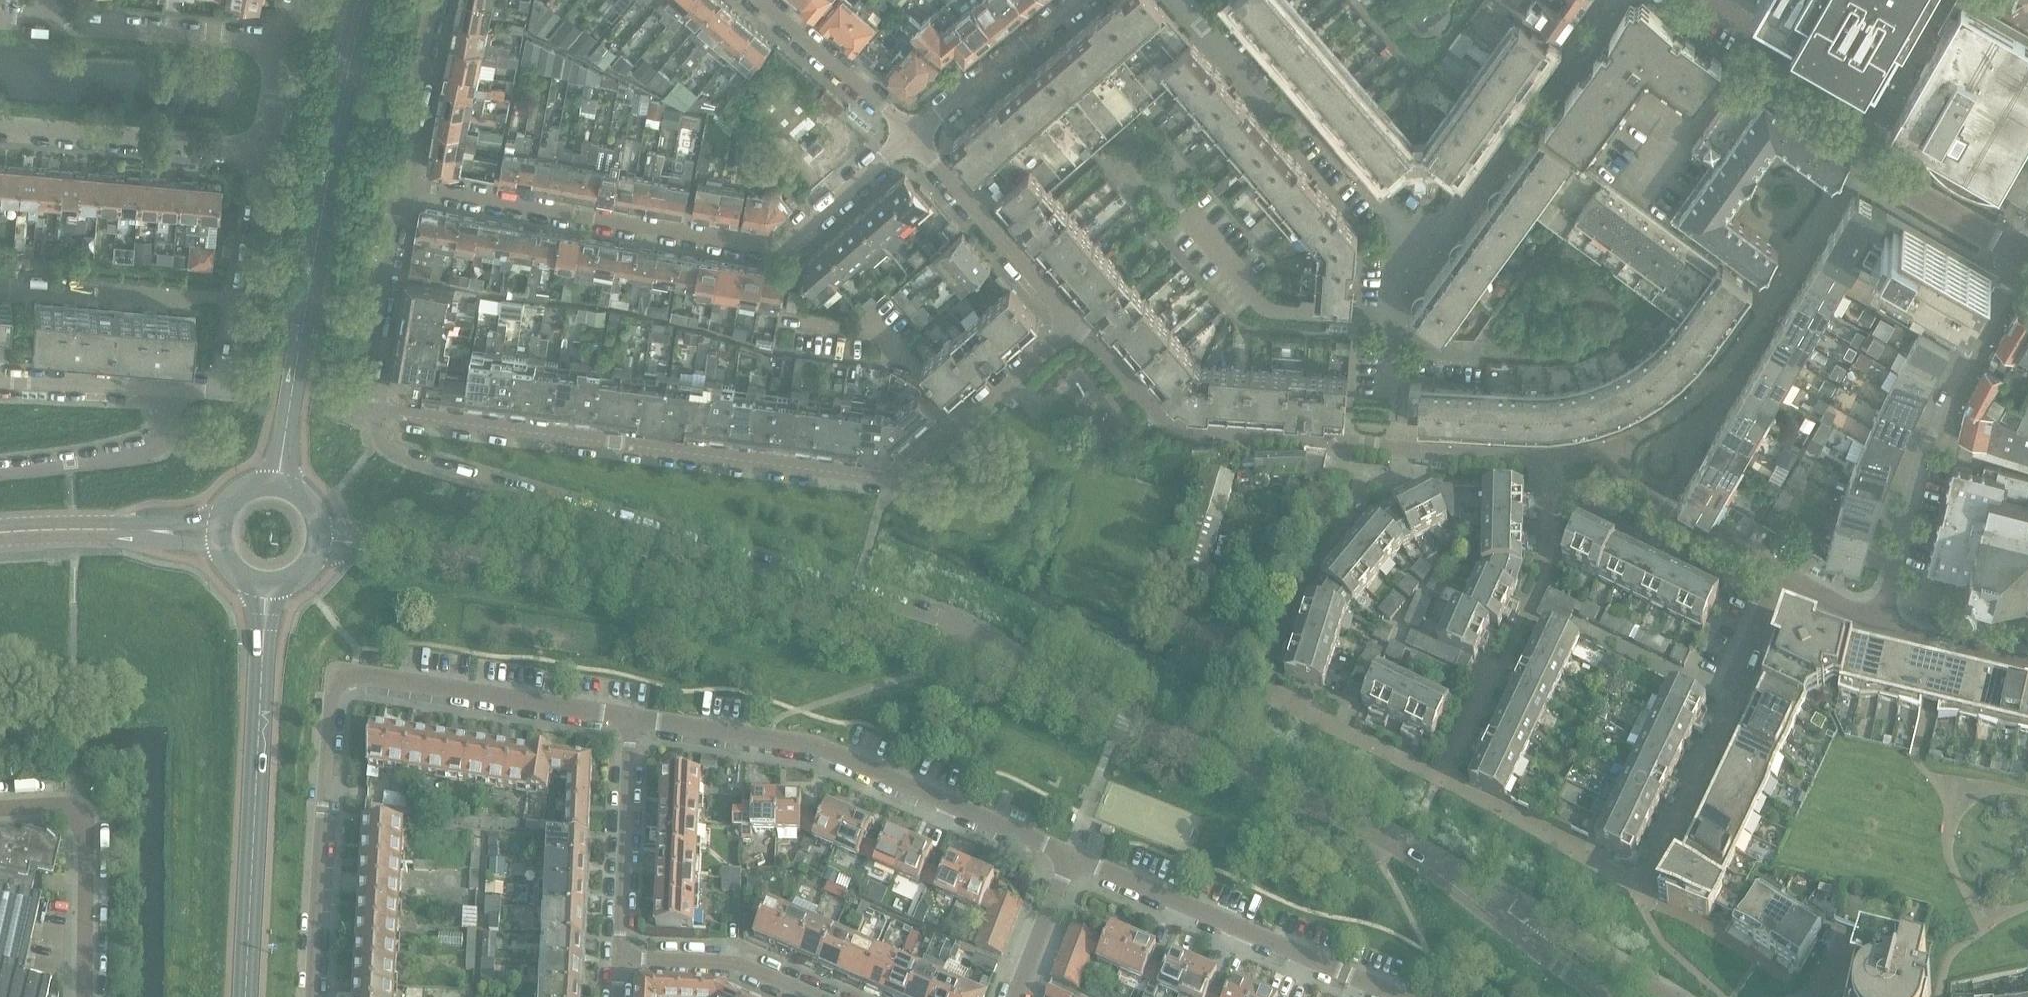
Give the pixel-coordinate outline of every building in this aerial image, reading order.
[(455,21),(488,27),(491,14),(502,16),(503,5),(493,4),(472,0),(460,0),(455,21)] [(549,35),(563,10),(544,0),(540,0),(528,23),(549,35)] [(657,6),(665,12),(661,17),(669,24),(689,0),(662,0),(657,6)] [(669,24),(675,29),(687,15),(698,24),(718,0),(689,0),(669,24)] [(721,0),(718,0),(698,24),(690,33),(700,41),(697,45),(704,51),(708,47),(715,39),(737,13),(721,0)] [(832,0),(806,0),(801,6),(816,18),(832,0)] [(841,34),(862,10),(850,0),(838,0),(821,20),(833,30),(834,29),(841,34)] [(998,34),(973,3),(964,11),(955,0),(951,0),(946,4),(980,45),(987,40),(988,42),(998,34)] [(1169,15),(1155,0),(1117,0),(952,144),(982,178),(1169,15)] [(996,0),(977,0),(973,3),(998,34),(1007,27),(1006,24),(1012,19),(996,0)] [(1030,9),(1023,0),(996,0),(1012,19),(1019,14),(1020,16),(1030,9)] [(1030,9),(1039,1),(1039,0),(1023,0),(1030,9)] [(1282,0),(1231,0),(1230,1),(1383,177),(1404,159),(1408,164),(1435,163),(1439,157),(1461,173),(1552,48),(1520,25),(1429,149),(1425,146),(1423,149),(1419,149),(1416,146),(1412,150),(1282,0)] [(1563,3),(1576,13),(1585,0),(1565,0),(1563,3)] [(1756,6),(1861,66),(1876,75),(1919,0),(1759,0),(1756,6)] [(1561,34),(1576,13),(1563,3),(1557,10),(1544,1),(1538,9),(1531,4),(1527,9),(1561,34)] [(980,45),(946,4),(939,10),(950,22),(941,29),(956,48),(966,60),(975,52),(974,50),(980,45)] [(2027,179),(2027,42),(1964,5),(1919,83),(1904,109),(1893,128),(1921,145),(1916,155),(1929,157),(1933,151),(1935,152),(1930,161),(1928,158),(1927,160),(1930,164),(1934,168),(1937,172),(1941,176),(1945,179),(1949,182),(1954,185),(1958,188),(1962,190),(1967,192),(1972,194),(1977,196),(1982,198),(1987,199),(1992,200),(1997,201),(1998,199),(1997,199),(1995,199),(2000,190),(2001,190),(1998,195),(2007,206),(2013,197),(2016,199),(2027,179)] [(879,25),(862,10),(841,34),(846,39),(845,40),(857,51),(879,25)] [(1627,16),(1547,127),(1585,155),(1586,154),(1584,152),(1639,75),(1642,77),(1644,78),(1654,77),(1655,75),(1694,103),(1722,65),(1651,13),(1651,12),(1650,11),(1649,12),(1649,13),(1643,14),(1643,10),(1635,11),(1635,15),(1630,16),(1629,15),(1628,15),(1627,15),(1627,16)] [(754,29),(737,13),(715,39),(708,47),(726,62),(728,60),(754,29)] [(1169,15),(982,178),(998,197),(1031,169),(1048,188),(1174,79),(1163,66),(1191,41),(1169,15)] [(589,54),(599,32),(564,17),(555,38),(589,54)] [(956,48),(941,29),(930,17),(920,25),(910,17),(903,24),(943,58),(956,48)] [(488,27),(455,21),(451,45),(510,56),(512,47),(485,42),(488,27)] [(646,47),(654,35),(641,27),(634,39),(646,47)] [(772,44),(754,29),(728,60),(738,69),(730,78),(738,84),(772,44)] [(602,40),(593,56),(606,64),(616,49),(602,40)] [(900,59),(925,80),(930,74),(931,75),(933,72),(936,71),(939,68),(939,65),(941,63),(915,40),(900,59)] [(1359,234),(1191,41),(1163,66),(1174,79),(1185,92),(1175,101),(1185,113),(1195,104),(1212,123),(1202,132),(1212,144),(1222,135),(1239,154),(1229,163),(1239,175),(1249,166),(1266,186),(1256,194),(1293,237),(1303,228),(1320,246),(1318,272),(1303,271),(1302,286),(1317,287),(1316,301),(1354,304),(1359,234)] [(451,45),(446,69),(478,75),(481,61),(497,64),(498,60),(518,63),(519,57),(510,56),(451,45)] [(884,77),(910,99),(912,96),(915,96),(918,93),(918,90),(920,87),(920,86),(925,80),(900,59),(884,77)] [(478,75),(446,69),(443,89),(486,96),(487,88),(477,86),(478,75)] [(667,94),(686,109),(700,92),(681,77),(667,94)] [(1680,215),(1762,274),(1779,250),(1726,214),(1777,141),(1834,181),(1851,157),(1765,95),(1763,98),(1739,82),(1693,149),(1716,165),(1680,215)] [(443,89),(439,109),(472,115),(474,102),(485,104),(486,96),(443,89)] [(844,104),(827,90),(818,100),(836,114),(844,104)] [(472,115),(439,109),(436,129),(479,136),(480,128),(470,126),(472,115)] [(533,188),(549,191),(558,138),(560,126),(552,125),(549,144),(540,143),(538,155),(533,188)] [(436,129),(432,149),(465,155),(467,142),(477,144),(479,136),(436,129)] [(500,182),(516,185),(525,133),(518,132),(516,141),(508,140),(500,182)] [(533,188),(538,155),(531,154),(534,135),(525,133),(516,185),(533,188)] [(1452,339),(1460,330),(1450,323),(1564,165),(1569,169),(1575,159),(1541,134),(1412,310),(1452,339)] [(598,200),(615,202),(626,138),(617,136),(612,168),(604,167),(598,200)] [(823,144),(817,137),(807,146),(813,153),(823,144)] [(549,191),(565,194),(573,150),(565,148),(567,139),(558,138),(549,191)] [(615,202),(631,205),(637,173),(629,171),(635,139),(626,138),(615,202)] [(565,194),(582,197),(592,141),(583,140),(581,151),(573,150),(565,194)] [(582,197),(598,200),(604,167),(596,165),(600,142),(592,141),(582,197)] [(475,156),(465,155),(432,149),(428,169),(461,175),(464,163),(474,165),(475,156)] [(631,205),(647,208),(657,151),(649,150),(644,174),(637,173),(631,205)] [(647,208),(664,211),(670,179),(661,177),(666,153),(657,151),(647,208)] [(671,173),(670,179),(664,211),(685,215),(695,159),(686,157),(683,175),(671,173)] [(1720,264),(1575,159),(1569,169),(1564,165),(1532,210),(1685,321),(1717,277),(1713,274),(1720,264)] [(1,168),(0,180),(0,209),(7,210),(8,200),(18,201),(21,167),(9,166),(9,169),(1,168)] [(32,168),(21,167),(18,201),(29,201),(28,211),(37,212),(40,171),(32,171),(32,168)] [(1204,366),(1049,189),(1048,188),(1031,169),(998,197),(1173,397),(1171,398),(1179,407),(1180,408),(1182,409),(1183,410),(1185,410),(1197,411),(1197,410),(1346,420),(1349,377),(1204,366)] [(47,203),(58,204),(61,171),(48,170),(49,172),(40,171),(37,212),(47,213),(47,203)] [(67,215),(77,216),(81,175),(73,174),(73,172),(61,171),(58,204),(68,205),(67,215)] [(88,207),(98,208),(101,175),(89,174),(89,176),(81,175),(77,216),(87,217),(88,207)] [(117,219),(120,179),(112,178),(113,176),(101,175),(98,208),(108,209),(107,218),(117,219)] [(906,175),(889,190),(914,219),(935,201),(921,185),(917,188),(906,175)] [(129,179),(120,179),(117,219),(137,221),(141,178),(129,177),(129,179)] [(693,216),(715,220),(721,187),(723,180),(708,177),(706,184),(699,182),(693,216)] [(152,179),(141,178),(137,221),(147,222),(157,223),(160,182),(151,181),(152,179)] [(168,214),(178,215),(181,182),(168,180),(168,183),(160,182),(157,223),(167,224),(168,214)] [(185,243),(191,243),(195,244),(200,186),(192,185),(192,183),(181,182),(178,215),(187,216),(185,243)] [(212,269),(214,245),(205,244),(207,226),(208,216),(218,218),(221,187),(219,187),(220,185),(208,184),(208,186),(200,186),(195,244),(191,243),(189,267),(212,269)] [(746,191),(721,187),(715,220),(740,225),(746,191)] [(874,203),(899,232),(914,219),(889,190),(874,203)] [(749,194),(743,225),(769,230),(793,208),(777,191),(770,198),(749,194)] [(1920,308),(1933,315),(1961,331),(1994,274),(1906,223),(1882,211),(1884,207),(1872,200),(1870,204),(1854,195),(1821,251),(1853,269),(1920,308)] [(874,203),(859,216),(884,245),(899,232),(874,203)] [(432,278),(437,250),(438,242),(443,213),(421,209),(414,255),(430,257),(429,264),(413,262),(411,274),(432,278)] [(443,213),(438,242),(437,250),(456,254),(457,246),(462,216),(443,213)] [(462,216),(457,246),(456,254),(475,257),(481,219),(462,216)] [(843,230),(868,258),(874,264),(889,251),(884,245),(859,216),(843,230)] [(501,223),(481,219),(475,257),(474,263),(482,264),(484,251),(496,253),(501,223)] [(960,229),(951,220),(946,224),(955,234),(960,229)] [(520,226),(501,223),(496,253),(504,254),(501,268),(505,269),(501,291),(509,293),(513,269),(515,256),(520,226)] [(540,230),(520,226),(515,256),(513,269),(521,270),(522,266),(533,268),(540,230)] [(562,234),(540,230),(533,268),(541,269),(543,261),(558,263),(562,234)] [(843,230),(828,243),(853,272),(868,258),(843,230)] [(582,237),(562,234),(558,263),(568,265),(566,276),(575,278),(577,267),(582,237)] [(948,275),(977,249),(964,234),(951,245),(947,241),(931,255),(948,275)] [(602,241),(582,237),(577,267),(597,270),(602,241)] [(621,244),(602,241),(597,270),(616,274),(621,244)] [(153,259),(153,244),(116,242),(115,257),(153,259)] [(828,243),(812,256),(837,285),(853,272),(828,243)] [(640,248),(621,244),(616,274),(613,289),(620,290),(623,275),(635,277),(640,248)] [(660,251),(640,248),(635,277),(644,279),(642,292),(652,294),(653,290),(660,251)] [(919,248),(914,252),(922,262),(927,258),(919,248)] [(992,266),(977,249),(948,275),(963,291),(992,266)] [(682,255),(660,251),(653,290),(660,291),(662,282),(676,284),(682,255)] [(1821,251),(1811,269),(1843,287),(1853,269),(1821,251)] [(922,262),(914,252),(909,257),(918,266),(922,262)] [(701,258),(682,255),(676,284),(688,286),(685,301),(693,303),(694,296),(701,258)] [(817,303),(837,285),(812,256),(796,271),(807,283),(803,287),(817,303)] [(720,262),(701,258),(694,296),(713,300),(720,262)] [(745,266),(720,262),(713,300),(722,301),(724,293),(739,296),(745,266)] [(1419,426),(1528,431),(1552,431),(1576,429),(1599,423),(1621,416),(1642,405),(1664,393),(1683,378),(1701,361),(1716,342),(1754,289),(1720,264),(1713,274),(1717,277),(1685,321),(1673,336),(1660,348),(1642,362),(1624,373),(1608,381),(1589,387),(1569,392),(1551,394),(1530,394),(1422,388),(1422,383),(1411,382),(1409,413),(1420,413),(1419,426)] [(745,266),(739,296),(738,305),(758,308),(765,270),(745,266)] [(1909,348),(1919,330),(1910,324),(1920,308),(1853,269),(1843,287),(1833,305),(1822,323),(1812,340),(1802,358),(1792,376),(1782,394),(1772,411),(1761,429),(1751,447),(1741,464),(1731,482),(1721,500),(1710,519),(1748,540),(1759,521),(1827,560),(1827,558),(1832,537),(1838,518),(1844,499),(1851,479),(1858,460),(1865,441),(1873,422),(1882,403),(1890,385),(1899,366),(1909,348)] [(1843,287),(1811,269),(1801,287),(1833,305),(1843,287)] [(785,273),(765,270),(758,308),(778,312),(785,273)] [(453,282),(485,287),(487,276),(455,271),(453,282)] [(890,273),(885,278),(893,287),(898,283),(890,273)] [(893,287),(885,278),(880,282),(888,291),(893,287)] [(406,303),(458,312),(460,303),(449,301),(451,290),(409,282),(406,303)] [(1833,305),(1801,287),(1791,305),(1822,323),(1833,305)] [(801,291),(790,289),(786,310),(798,312),(801,291)] [(1040,321),(1012,289),(923,366),(951,398),(1040,321)] [(907,310),(917,302),(913,297),(903,306),(907,310)] [(859,300),(854,305),(863,314),(868,310),(859,300)] [(111,353),(113,333),(115,309),(35,302),(31,346),(111,353)] [(922,307),(917,302),(907,310),(912,316),(922,307)] [(10,327),(12,304),(0,303),(0,326),(10,327)] [(403,324),(444,331),(447,319),(457,321),(458,312),(406,303),(403,324)] [(1997,347),(2006,353),(1999,364),(2008,369),(2015,357),(2027,334),(2027,303),(2022,305),(1997,347)] [(863,314),(854,305),(849,309),(858,318),(863,314)] [(1822,323),(1791,305),(1781,322),(1812,340),(1822,323)] [(111,353),(151,357),(191,360),(195,316),(115,309),(113,333),(111,353)] [(710,325),(711,316),(684,313),(683,322),(710,325)] [(1781,322),(1771,340),(1802,358),(1812,340),(1781,322)] [(399,346),(451,354),(453,345),(442,344),(444,331),(403,324),(399,346)] [(1941,366),(1951,347),(1923,332),(1919,330),(1909,348),(1941,366)] [(2015,357),(2027,363),(2027,334),(2015,357)] [(1802,358),(1771,340),(1760,358),(1792,376),(1802,358)] [(396,367),(437,374),(439,362),(450,363),(451,354),(399,346),(396,367)] [(1899,366),(1932,383),(1941,366),(1909,348),(1899,366)] [(470,383),(468,400),(490,403),(496,351),(488,350),(487,359),(473,358),(470,383)] [(496,351),(490,403),(512,406),(517,363),(504,362),(505,352),(496,351)] [(517,363),(512,406),(533,409),(540,356),(531,355),(530,365),(517,363)] [(540,356),(533,409),(555,412),(560,369),(548,367),(549,357),(540,356)] [(1792,376),(1760,358),(1750,376),(1782,394),(1792,376)] [(560,369),(555,412),(576,414),(583,362),(574,361),(573,370),(560,369)] [(583,362),(576,414),(597,417),(603,374),(590,372),(591,363),(583,362)] [(603,374),(597,417),(619,420),(625,367),(617,366),(615,376),(603,374)] [(837,448),(858,451),(863,409),(851,407),(856,367),(848,366),(844,396),(837,448)] [(1890,385),(1923,401),(1932,383),(1899,366),(1890,385)] [(468,400),(470,383),(447,379),(448,376),(437,374),(396,367),(392,390),(468,400)] [(625,367),(619,420),(640,423),(646,379),(633,378),(634,368),(625,367)] [(2000,422),(2000,421),(1983,414),(2003,379),(1986,369),(1967,404),(1963,422),(1989,433),(1992,427),(1997,428),(2000,422)] [(659,381),(646,379),(640,423),(662,426),(669,372),(660,371),(659,381)] [(665,426),(686,429),(693,381),(679,379),(680,374),(672,373),(665,426)] [(1782,394),(1750,376),(1740,393),(1772,411),(1782,394)] [(686,429),(708,432),(715,379),(705,378),(705,383),(693,381),(686,429)] [(708,432),(729,434),(736,386),(722,384),(722,380),(715,379),(708,432)] [(729,434),(750,437),(757,385),(748,384),(748,388),(736,386),(729,434)] [(750,437),(772,440),(777,397),(764,395),(765,386),(757,385),(750,437)] [(1914,418),(1923,401),(1890,385),(1882,403),(1914,418)] [(772,440),(794,443),(800,391),(791,389),(790,399),(777,397),(772,440)] [(794,443),(815,446),(821,403),(807,401),(808,392),(800,391),(794,443)] [(895,414),(885,413),(880,454),(887,455),(935,412),(918,393),(895,414)] [(1772,411),(1740,393),(1730,411),(1761,429),(1772,411)] [(815,446),(837,448),(844,396),(834,395),(832,405),(821,403),(815,446)] [(1994,399),(1986,412),(1998,419),(2006,406),(1994,399)] [(880,454),(885,413),(887,401),(877,400),(876,405),(864,403),(863,409),(858,451),(880,454)] [(1873,422),(1906,436),(1914,418),(1882,403),(1873,422)] [(2009,404),(2001,417),(2014,426),(2023,413),(2009,404)] [(2018,428),(2027,432),(2027,406),(2018,428)] [(1761,429),(1730,411),(1720,429),(1751,447),(1761,429)] [(1899,455),(1906,436),(1873,422),(1865,441),(1899,455)] [(1959,440),(1962,441),(1976,445),(2027,462),(2027,432),(2018,428),(2000,422),(1997,428),(1992,427),(1989,433),(1963,422),(1959,440)] [(1751,447),(1720,429),(1710,446),(1741,464),(1751,447)] [(1858,460),(1892,473),(1899,455),(1865,441),(1858,460)] [(1741,464),(1710,446),(1699,464),(1731,482),(1741,464)] [(1304,483),(1305,483),(1320,487),(1329,454),(1305,452),(1305,456),(1306,477),(1304,483)] [(1305,456),(1244,458),(1244,466),(1257,466),(1258,478),(1306,477),(1305,456)] [(1858,460),(1851,479),(1885,491),(1892,473),(1858,460)] [(1731,482),(1699,464),(1689,482),(1721,500),(1731,482)] [(2025,502),(2027,492),(2027,476),(1985,465),(1981,480),(1972,477),(1974,469),(1956,464),(1929,567),(1932,567),(1932,568),(1948,572),(1949,571),(1967,576),(1967,577),(1971,578),(1976,585),(1974,590),(1978,591),(1978,589),(2025,601),(2023,608),(2027,610),(2027,503),(2025,502)] [(1197,510),(1224,517),(1233,485),(1206,478),(1197,510)] [(1851,479),(1844,499),(1878,509),(1885,491),(1851,479)] [(1710,519),(1721,500),(1689,482),(1679,500),(1710,519)] [(1412,541),(1429,532),(1409,491),(1407,487),(1398,491),(1403,501),(1394,505),(1412,541)] [(1430,487),(1421,492),(1418,487),(1409,491),(1429,532),(1448,523),(1430,487)] [(1439,488),(1436,489),(1452,521),(1464,515),(1451,488),(1439,488)] [(1484,488),(1484,509),(1530,510),(1534,510),(1535,498),(1525,498),(1525,489),(1484,488)] [(1844,499),(1838,518),(1872,528),(1878,509),(1844,499)] [(1394,505),(1373,520),(1403,545),(1412,541),(1394,505)] [(1530,519),(1530,510),(1484,509),(1484,528),(1524,529),(1524,519),(1530,519)] [(1196,515),(1180,565),(1206,573),(1222,523),(1196,515)] [(1838,518),(1832,537),(1867,547),(1872,528),(1838,518)] [(1353,528),(1356,531),(1391,560),(1403,545),(1373,520),(1367,527),(1359,520),(1353,528)] [(1601,529),(1592,525),(1590,531),(1580,526),(1563,562),(1581,570),(1601,529)] [(1612,530),(1603,525),(1601,529),(1581,570),(1598,579),(1616,543),(1608,539),(1612,530)] [(1484,528),(1483,548),(1530,548),(1530,537),(1524,537),(1524,529),(1484,528)] [(1379,574),(1391,560),(1356,531),(1350,539),(1354,543),(1349,549),(1379,574)] [(1862,567),(1867,547),(1832,537),(1827,558),(1862,567)] [(1615,587),(1635,546),(1637,542),(1629,538),(1624,547),(1616,543),(1598,579),(1615,587)] [(1645,550),(1635,546),(1615,587),(1633,595),(1650,559),(1643,556),(1645,550)] [(1534,548),(1530,548),(1483,548),(1483,567),(1523,568),(1523,557),(1534,557),(1534,548)] [(1338,552),(1332,560),(1367,589),(1379,574),(1349,549),(1343,556),(1338,552)] [(1459,562),(1446,555),(1429,590),(1441,597),(1459,562)] [(1332,560),(1329,558),(1322,566),(1330,572),(1324,579),(1354,604),(1367,589),(1332,560)] [(1633,595),(1650,603),(1670,562),(1661,558),(1658,563),(1650,559),(1633,595)] [(1672,558),(1670,562),(1650,603),(1667,612),(1684,576),(1677,572),(1682,563),(1672,558)] [(1433,570),(1422,561),(1412,573),(1423,582),(1433,570)] [(1523,568),(1483,567),(1479,576),(1516,592),(1523,568)] [(1846,572),(1838,567),(1831,580),(1839,585),(1846,572)] [(1685,620),(1705,579),(1707,575),(1697,570),(1693,580),(1684,576),(1667,612),(1685,620)] [(1512,601),(1516,592),(1479,576),(1471,594),(1513,612),(1517,614),(1520,604),(1512,601)] [(1420,586),(1409,577),(1399,589),(1410,598),(1420,586)] [(1348,613),(1354,604),(1324,579),(1310,601),(1348,613)] [(1714,584),(1705,579),(1685,620),(1703,629),(1720,593),(1712,589),(1714,584)] [(1566,628),(1574,613),(1578,603),(1551,590),(1551,589),(1550,588),(1537,615),(1538,616),(1538,615),(1566,628)] [(1391,620),(1406,602),(1396,594),(1381,612),(1391,620)] [(1509,622),(1513,612),(1471,594),(1464,611),(1463,612),(1491,624),(1491,625),(1499,629),(1504,619),(1509,622)] [(1406,625),(1414,629),(1418,631),(1431,601),(1419,596),(1406,625)] [(1301,608),(1298,618),(1341,632),(1348,613),(1310,601),(1307,610),(1301,608)] [(1580,616),(1594,623),(1600,610),(1586,604),(1580,616)] [(1448,626),(1489,644),(1493,647),(1497,637),(1487,633),(1491,625),(1491,624),(1463,612),(1464,611),(1456,607),(1448,626)] [(1601,626),(1629,640),(1635,628),(1607,614),(1601,626)] [(1341,632),(1298,618),(1295,617),(1292,626),(1301,629),(1298,638),(1336,650),(1341,632)] [(1839,694),(1860,699),(1871,651),(1860,648),(1860,649),(1843,645),(1845,640),(1797,623),(1796,624),(1797,625),(1795,627),(1792,630),(1791,630),(1788,631),(1784,631),(1785,630),(1784,629),(1783,630),(1768,674),(1764,686),(1767,688),(1760,704),(1750,723),(1788,741),(1806,703),(1801,701),(1808,685),(1816,688),(1818,694),(1819,693),(1819,692),(1824,690),(1824,691),(1825,690),(1823,685),(1824,677),(1842,681),(1839,694)] [(1394,630),(1381,624),(1374,638),(1387,644),(1394,630)] [(1475,660),(1479,651),(1484,654),(1489,644),(1448,626),(1440,645),(1473,659),(1475,660)] [(1545,626),(1536,644),(1572,662),(1581,643),(1545,626)] [(1636,643),(1664,657),(1670,644),(1642,631),(1636,643)] [(1473,659),(1440,645),(1412,632),(1407,645),(1468,672),(1473,659)] [(1286,643),(1282,653),(1287,655),(1330,668),(1336,650),(1298,638),(1296,646),(1286,643)] [(1392,643),(1386,656),(1401,663),(1407,650),(1392,643)] [(1581,643),(1572,662),(1564,679),(1556,696),(1547,713),(1539,731),(1531,747),(1523,765),(1515,782),(1506,801),(1596,843),(1604,825),(1612,807),(1621,790),(1628,773),(1637,756),(1645,739),(1653,722),(1661,704),(1670,685),(1581,643)] [(1528,662),(1564,679),(1572,662),(1536,644),(1528,662)] [(1357,673),(1370,679),(1384,651),(1371,645),(1357,673)] [(1684,668),(1691,654),(1690,653),(1690,654),(1677,648),(1671,660),(1683,666),(1683,667),(1684,668)] [(1891,656),(1871,651),(1860,699),(1880,703),(1891,656)] [(1436,679),(1442,666),(1414,653),(1408,666),(1436,679)] [(1287,655),(1284,664),(1289,666),(1286,676),(1324,688),(1330,668),(1287,655)] [(1880,703),(1900,708),(1911,661),(1891,656),(1880,703)] [(1938,717),(1959,722),(1970,675),(1959,672),(1949,670),(1932,666),(1923,663),(1911,661),(1900,708),(1921,713),(1922,707),(1939,711),(1938,717)] [(1519,666),(1514,676),(1556,696),(1564,679),(1528,662),(1524,669),(1519,666)] [(1369,715),(1379,719),(1399,678),(1380,669),(1363,705),(1372,709),(1369,715)] [(1449,669),(1449,670),(1443,682),(1457,688),(1464,676),(1449,669)] [(1556,696),(1514,676),(1511,674),(1506,683),(1515,688),(1511,696),(1547,713),(1556,696)] [(1990,679),(1970,675),(1959,722),(1979,727),(1990,679)] [(1379,719),(1377,723),(1386,728),(1391,719),(1398,722),(1416,686),(1399,678),(1379,719)] [(1979,727),(1999,732),(2010,684),(1990,679),(1979,727)] [(1346,697),(1359,703),(1366,689),(1353,683),(1346,697)] [(2010,684),(1999,732),(2019,736),(2027,697),(2027,688),(2010,684)] [(1703,724),(1707,714),(1702,712),(1706,703),(1670,685),(1661,704),(1703,724)] [(1398,722),(1406,726),(1401,735),(1411,740),(1413,736),(1432,694),(1416,686),(1398,722)] [(1413,736),(1422,740),(1425,735),(1433,739),(1451,703),(1432,694),(1413,736)] [(1511,696),(1503,714),(1539,731),(1547,713),(1511,696)] [(2027,739),(2027,697),(2019,736),(2027,739)] [(1707,726),(1703,724),(1661,704),(1653,722),(1689,739),(1693,731),(1703,735),(1707,726)] [(1495,730),(1531,747),(1539,731),(1503,714),(1495,730)] [(1653,722),(1645,739),(1681,756),(1689,739),(1653,722)] [(1750,723),(1741,742),(1779,760),(1788,741),(1750,723)] [(407,774),(413,735),(372,728),(369,768),(407,774)] [(1478,743),(1481,745),(1523,765),(1531,747),(1495,730),(1491,738),(1483,734),(1478,743)] [(447,780),(453,741),(413,735),(407,774),(447,780)] [(1681,756),(1645,739),(1637,756),(1673,773),(1681,756)] [(487,787),(493,747),(453,741),(447,780),(487,787)] [(1771,778),(1779,760),(1741,742),(1733,760),(1771,778)] [(1481,745),(1477,754),(1482,757),(1479,765),(1515,782),(1523,765),(1481,745)] [(528,793),(534,753),(493,747),(487,787),(528,793)] [(571,780),(574,759),(534,753),(528,793),(549,796),(552,777),(571,780)] [(1679,786),(1669,781),(1673,773),(1637,756),(1628,773),(1670,794),(1674,796),(1679,786)] [(571,780),(568,836),(568,838),(589,839),(589,837),(590,834),(593,762),(574,759),(571,780)] [(1762,797),(1771,778),(1733,760),(1724,779),(1762,797)] [(1506,801),(1515,782),(1479,765),(1470,783),(1506,801)] [(663,799),(701,801),(702,775),(665,773),(663,799)] [(1660,800),(1665,802),(1670,794),(1628,773),(1621,790),(1657,807),(1660,800)] [(1724,779),(1715,797),(1753,815),(1762,797),(1724,779)] [(1621,790),(1612,807),(1648,825),(1657,807),(1621,790)] [(753,812),(744,812),(743,829),(743,840),(752,840),(753,831),(778,831),(779,795),(754,795),(753,812)] [(805,832),(812,817),(802,813),(803,796),(779,795),(778,831),(802,832),(802,831),(805,832)] [(1744,833),(1753,815),(1715,797),(1706,815),(1744,833)] [(701,801),(663,799),(662,825),(700,826),(701,801)] [(812,817),(805,832),(815,836),(814,838),(836,847),(850,814),(828,805),(821,821),(812,817)] [(1648,825),(1612,807),(1604,825),(1640,842),(1648,825)] [(743,829),(744,812),(735,812),(734,828),(743,829)] [(867,859),(874,844),(866,840),(873,824),(850,814),(836,847),(859,857),(859,856),(867,859)] [(1706,815),(1698,834),(1736,852),(1744,833),(1706,815)] [(365,823),(363,864),(402,866),(405,825),(365,823)] [(662,825),(661,850),(698,852),(700,826),(662,825)] [(1100,834),(1109,837),(1111,838),(1115,830),(1104,825),(1100,834)] [(1643,853),(1636,850),(1640,842),(1604,825),(1596,843),(1617,853),(1614,860),(1621,864),(1623,860),(1636,866),(1643,853)] [(874,864),(897,874),(911,840),(889,831),(881,847),(874,844),(867,859),(875,862),(874,864)] [(1727,870),(1736,852),(1698,834),(1689,852),(1727,870)] [(25,979),(42,899),(31,897),(39,858),(43,859),(44,851),(41,851),(42,845),(2,836),(1,843),(0,843),(0,974),(25,979)] [(545,861),(588,863),(588,861),(591,861),(591,851),(589,851),(589,839),(568,838),(546,837),(545,861)] [(920,883),(920,882),(928,885),(935,870),(927,867),(934,850),(911,840),(897,874),(920,883)] [(698,852),(661,850),(660,875),(697,877),(698,852)] [(1689,852),(1680,871),(1718,889),(1727,870),(1689,852)] [(936,890),(959,900),(973,867),(950,857),(943,874),(935,870),(928,885),(937,889),(936,890)] [(544,885),(587,887),(587,886),(590,886),(590,874),(588,874),(588,863),(545,861),(544,885)] [(360,905),(400,908),(402,866),(363,864),(360,905)] [(992,907),(996,896),(988,893),(995,877),(973,867),(959,900),(981,910),(981,908),(990,912),(992,907)] [(725,869),(725,890),(744,889),(744,868),(725,869)] [(1720,896),(1722,891),(1718,889),(1680,871),(1676,879),(1672,877),(1663,892),(1664,892),(1659,900),(1667,903),(1710,918),(1720,896)] [(1807,877),(1796,874),(1794,882),(1806,885),(1807,877)] [(660,875),(659,901),(696,903),(697,877),(660,875)] [(1757,884),(1749,880),(1744,891),(1752,895),(1757,884)] [(847,899),(851,890),(830,882),(826,892),(847,899)] [(1832,886),(1820,883),(1818,891),(1830,894),(1832,886)] [(543,909),(586,911),(586,910),(588,910),(589,898),(586,898),(587,887),(544,885),(543,909)] [(1755,940),(1779,900),(1761,889),(1733,926),(1733,927),(1755,940)] [(997,893),(996,896),(992,907),(1018,917),(1023,903),(997,893)] [(1755,940),(1776,953),(1801,914),(1780,901),(1779,900),(1755,940)] [(696,903),(659,901),(657,926),(695,928),(696,903)] [(755,935),(777,944),(791,912),(769,903),(769,904),(760,901),(755,912),(764,916),(755,935)] [(360,905),(358,945),(398,948),(400,908),(360,905)] [(987,919),(1013,930),(1018,917),(992,907),(990,912),(987,919)] [(542,933),(585,935),(585,934),(587,934),(588,922),(585,922),(586,911),(543,909),(542,933)] [(800,954),(814,921),(791,912),(777,944),(800,954)] [(1801,914),(1776,953),(1798,967),(1799,967),(1822,927),(1802,914),(1801,914)] [(1007,943),(1013,930),(987,919),(981,932),(1007,943)] [(800,954),(822,963),(836,930),(814,921),(800,954)] [(1093,950),(1098,940),(1099,937),(1074,926),(1069,940),(1093,950)] [(1106,943),(1098,940),(1093,950),(1091,955),(1099,958),(1098,960),(1120,969),(1134,936),(1113,927),(1106,943)] [(842,973),(858,937),(837,928),(836,930),(822,963),(820,966),(833,972),(834,970),(842,973)] [(1002,956),(1007,943),(981,932),(976,946),(1002,956)] [(541,962),(583,964),(585,938),(585,935),(542,933),(542,936),(541,962)] [(1158,946),(1134,936),(1120,969),(1144,979),(1145,977),(1152,981),(1159,966),(1151,963),(1158,946)] [(848,978),(864,985),(881,946),(858,937),(842,973),(849,976),(848,978)] [(1088,962),(1091,955),(1093,950),(1069,940),(1064,952),(1088,962)] [(357,970),(356,986),(395,987),(398,948),(358,945),(357,970)] [(887,993),(903,955),(881,946),(864,985),(878,991),(879,989),(887,993)] [(1064,952),(1058,966),(1082,976),(1088,962),(1064,952)] [(1167,969),(1159,966),(1152,981),(1161,984),(1160,986),(1182,996),(1195,963),(1174,953),(1167,969)] [(1915,994),(1916,991),(1922,992),(1927,969),(1866,954),(1862,953),(1853,991),(1857,992),(1856,996),(1926,996),(1915,994)] [(921,968),(910,963),(911,959),(903,955),(887,993),(894,996),(909,996),(921,968)] [(972,966),(994,975),(998,965),(976,956),(972,966)] [(494,981),(498,960),(486,958),(482,979),(494,981)] [(540,987),(582,988),(583,964),(541,962),(540,987)] [(1182,996),(1185,996),(1217,996),(1220,992),(1212,988),(1218,972),(1195,963),(1182,996)] [(945,973),(923,964),(921,968),(909,996),(935,996),(945,973)] [(1077,989),(1082,976),(1058,966),(1053,979),(1077,989)] [(966,982),(945,973),(935,996),(960,996),(966,982)] [(51,985),(25,979),(0,974),(0,996),(49,996),(51,985)] [(2016,986),(2014,977),(2004,979),(2006,988),(2016,986)] [(1220,992),(1217,996),(1253,996),(1256,988),(1235,979),(1228,996),(1220,992)] [(728,993),(729,986),(643,982),(638,987),(637,996),(737,996),(728,993)] [(988,992),(966,982),(960,996),(986,996),(988,992)] [(395,987),(356,986),(355,996),(395,996),(395,987)] [(582,988),(540,987),(539,996),(582,996),(582,988)] [(1073,996),(1050,987),(1046,996),(1073,996)] [(1253,996),(1276,996),(1256,988),(1253,996)]
